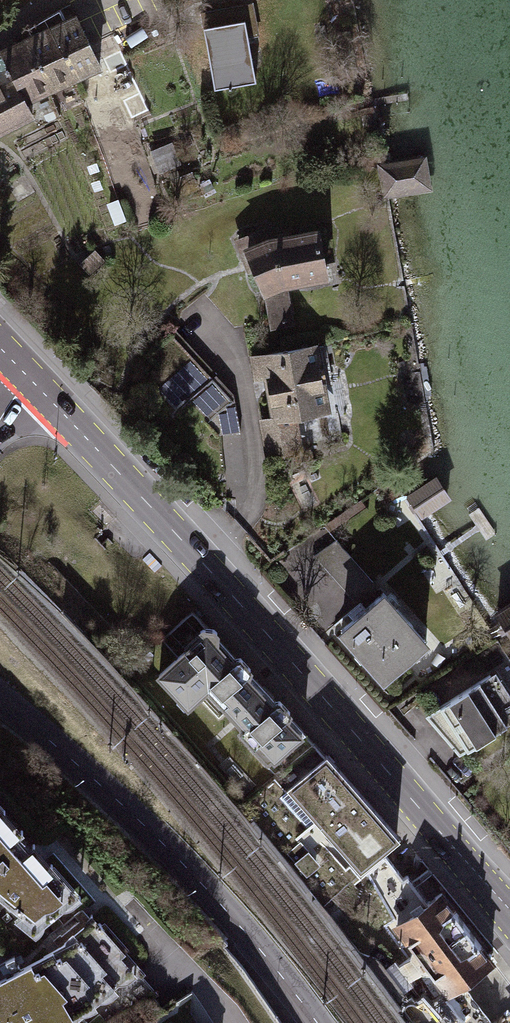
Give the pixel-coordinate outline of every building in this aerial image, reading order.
[(234,6),(201,12),(214,88),(256,81),(245,19),(236,21),(234,6)] [(45,18),(72,78),(99,65),(76,16),(65,22),(60,9),(45,18)] [(72,78),(45,18),(29,28),(30,30),(23,34),(48,89),(72,78)] [(23,34),(0,44),(3,51),(2,51),(25,100),(48,89),(23,34)] [(2,51),(0,53),(0,129),(32,115),(25,100),(2,51)] [(432,189),(426,154),(377,162),(383,197),(432,189)] [(266,228),(238,240),(245,258),(254,256),(256,262),(258,265),(253,267),(264,290),(270,325),(290,321),(282,282),(302,278),(302,273),(325,268),(319,233),(272,241),(266,228)] [(146,355),(167,378),(191,355),(170,332),(146,355)] [(313,346),(265,355),(276,418),(261,420),(264,432),(265,445),(267,457),(294,453),(293,450),(305,448),(299,415),(317,413),(313,389),(321,387),(313,346)] [(191,355),(167,378),(220,435),(240,431),(235,403),(191,355)] [(372,581),(336,539),(313,555),(352,599),(372,581)] [(383,592),(341,629),(355,646),(350,651),(364,666),(369,661),(383,677),(426,640),(383,592)] [(177,658),(158,675),(188,707),(210,686),(226,704),(254,678),(192,611),(161,640),(177,658)] [(425,715),(459,754),(509,722),(509,706),(489,674),(425,715)] [(303,732),(254,678),(226,704),(224,705),(258,742),(254,745),(268,760),(271,757),(274,759),(303,732)] [(317,818),(361,867),(397,836),(326,756),(290,787),(291,788),(282,796),(308,826),(317,818)] [(40,930),(73,899),(42,876),(49,869),(35,853),(0,814),(0,899),(40,930)] [(366,881),(398,922),(390,929),(445,1000),(436,1007),(448,1022),(491,1022),(465,990),(494,967),(435,892),(422,902),(390,862),(366,881)] [(0,979),(0,1022),(1,1022),(75,1022),(135,969),(92,919),(64,942),(53,948),(1,978),(0,979)]
